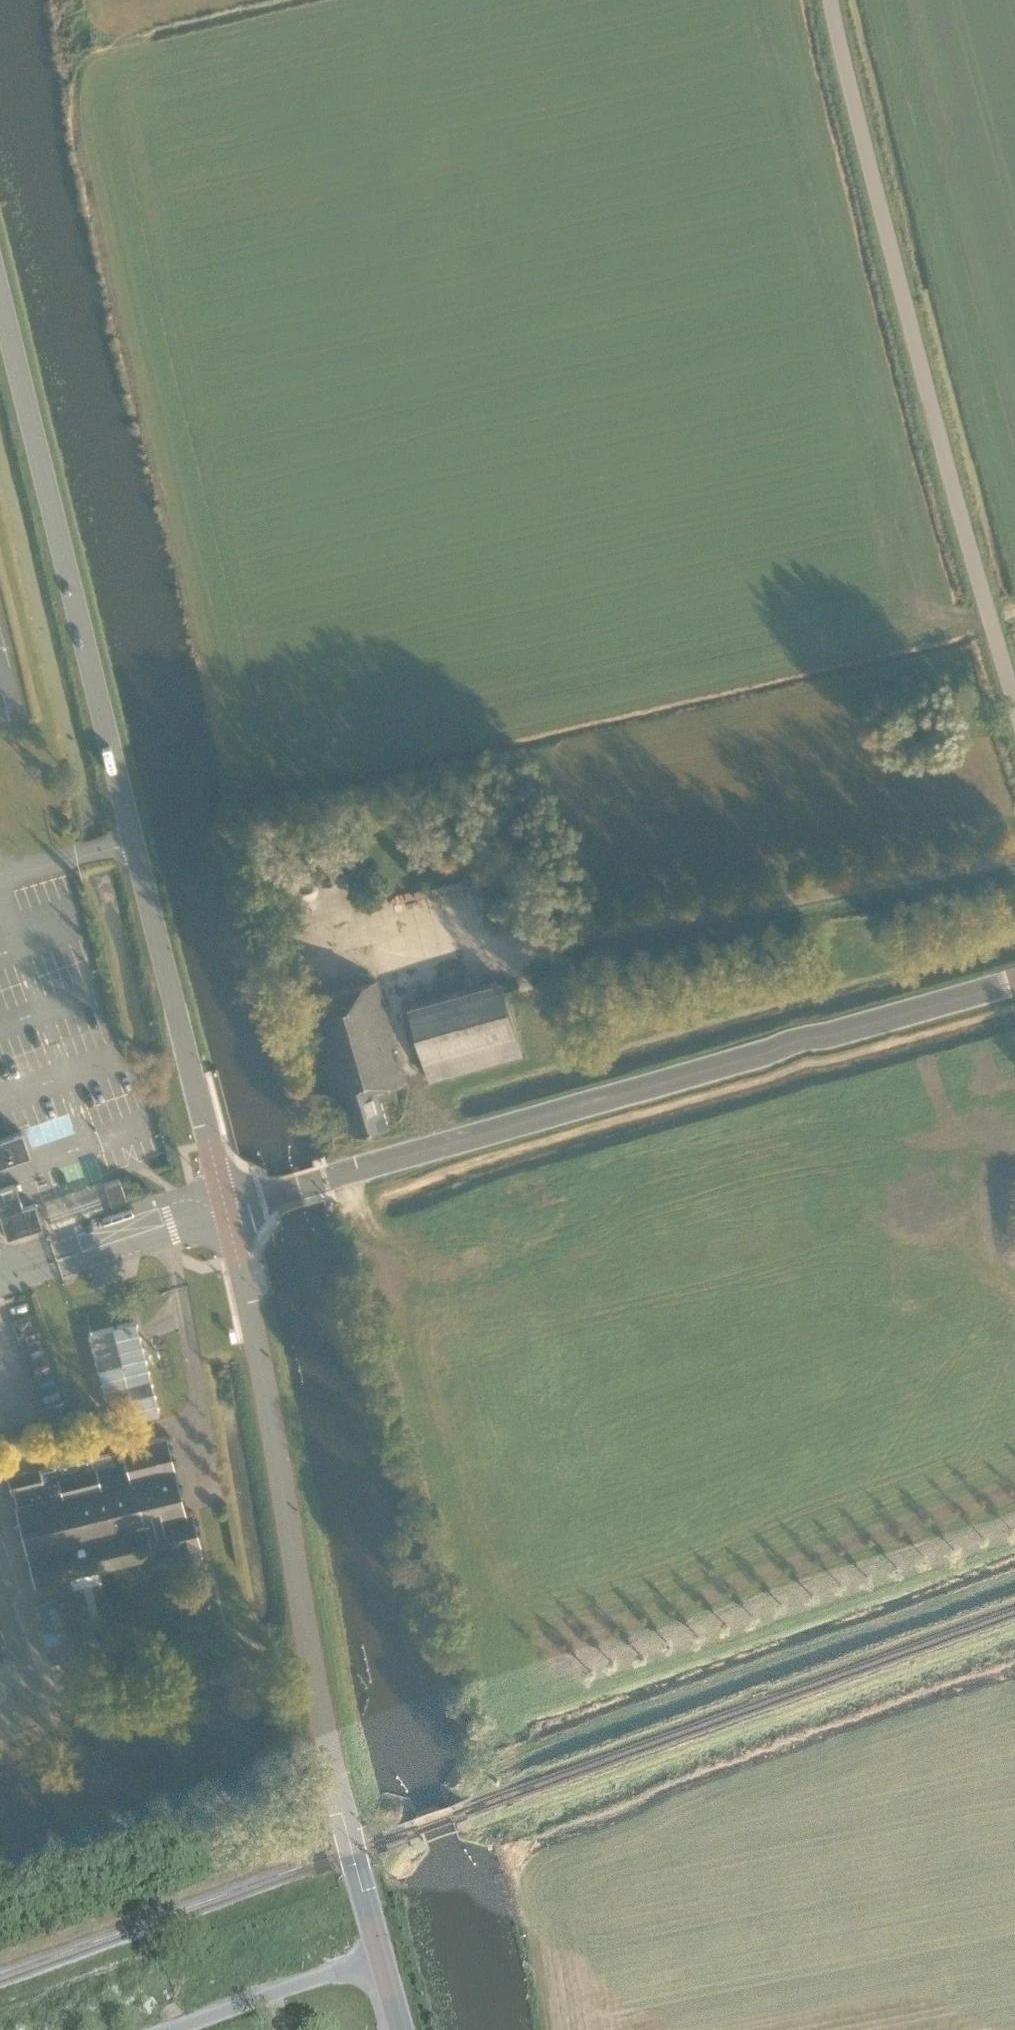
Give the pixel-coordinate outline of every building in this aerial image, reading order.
[(317,995),(340,1091),(348,1089),(358,1131),(393,1123),(384,1087),(396,1084),(386,1043),(399,1040),(384,979),(317,995)] [(528,1055),(511,979),(416,1000),(433,1076),(528,1055)] [(0,1138),(0,1163),(28,1153),(20,1131),(0,1138)] [(104,1182),(110,1201),(124,1197),(118,1178),(104,1182)] [(49,1199),(57,1222),(107,1204),(99,1181),(49,1199)] [(0,1187),(0,1221),(5,1236),(40,1225),(33,1202),(21,1206),(14,1183),(0,1187)] [(135,1320),(88,1332),(109,1414),(133,1407),(136,1419),(158,1413),(135,1320)] [(184,1511),(164,1434),(120,1445),(121,1445),(77,1456),(77,1457),(38,1466),(38,1467),(6,1474),(11,1492),(12,1492),(15,1502),(14,1502),(33,1582),(176,1547),(178,1556),(200,1550),(198,1541),(190,1509),(184,1511)]
